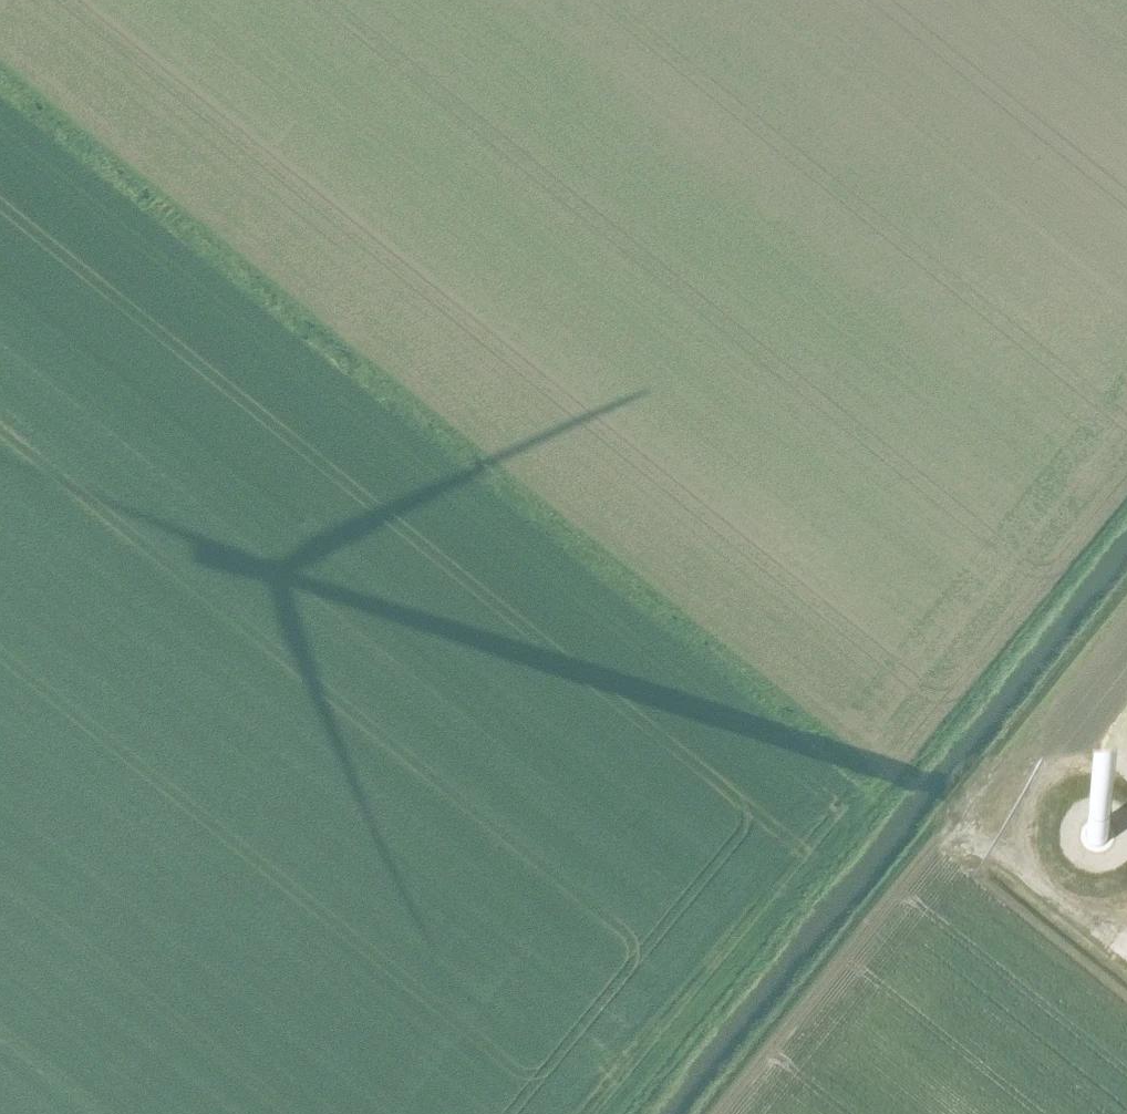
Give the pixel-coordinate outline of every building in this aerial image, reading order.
[(1086,834),(1086,836),(1086,838),(1087,840),(1088,841),(1089,843),(1090,844),(1092,845),(1093,846),(1095,847),(1097,847),(1099,847),(1101,846),(1103,845),(1105,844),(1106,843),(1107,841),(1108,839),(1108,838),(1109,836),(1108,834),(1108,832),(1107,830),(1106,828),(1105,827),(1103,826),(1101,825),(1099,825),(1097,824),(1095,825),(1093,825),(1092,826),(1090,827),(1089,828),(1088,830),(1087,832),(1086,834)]
